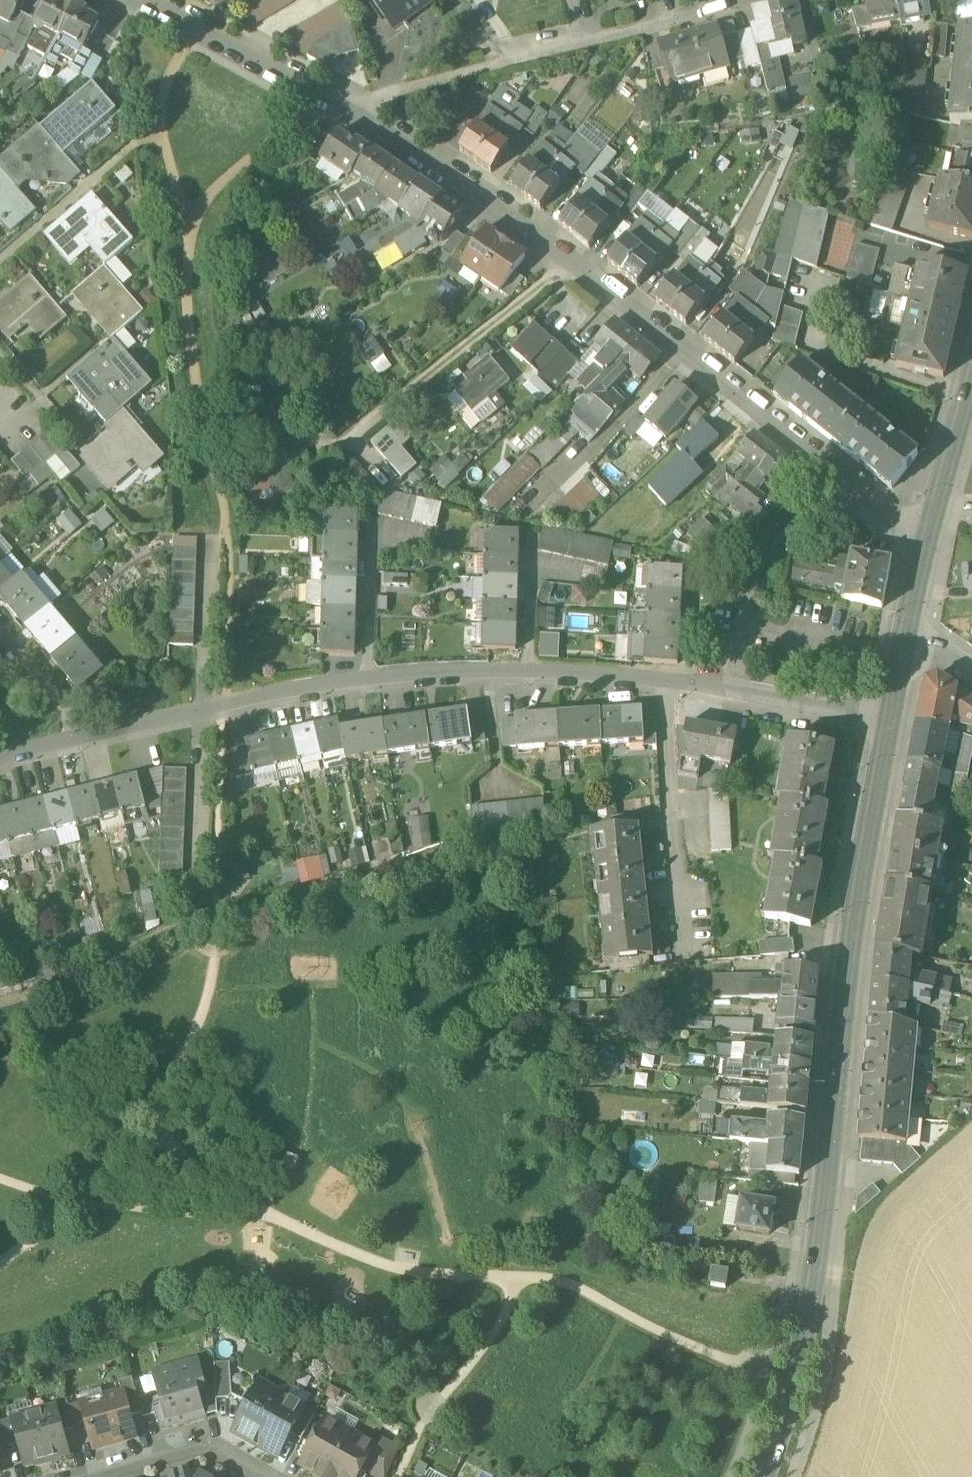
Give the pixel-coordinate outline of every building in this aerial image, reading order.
[(4,5),(17,13),(20,14),(27,0),(0,0),(0,3),(4,5)] [(45,31),(59,38),(76,7),(66,1),(64,4),(57,0),(48,0),(36,22),(35,24),(36,30),(38,32),(40,33),(45,31)] [(231,0),(208,0),(216,10),(231,0)] [(254,27),(300,0),(260,0),(243,10),(254,27)] [(394,31),(437,0),(372,0),(394,31)] [(901,26),(896,0),(863,0),(865,12),(866,14),(867,13),(869,26),(889,22),(890,28),(901,26)] [(901,26),(925,22),(923,9),(922,1),(928,0),(896,0),(901,26)] [(923,9),(938,7),(938,0),(928,0),(922,1),(923,9)] [(288,35),(298,52),(351,21),(345,1),(288,35)] [(17,13),(4,5),(0,12),(0,21),(10,27),(17,13)] [(755,15),(759,32),(800,21),(797,6),(755,15)] [(87,12),(76,7),(59,38),(52,52),(62,58),(72,51),(80,55),(82,56),(84,51),(99,23),(85,15),(87,12)] [(852,15),(858,36),(870,34),(869,26),(867,13),(866,14),(865,12),(852,15)] [(17,36),(27,18),(20,14),(17,13),(10,27),(0,21),(0,39),(12,45),(17,36)] [(36,22),(27,18),(17,36),(28,41),(32,33),(36,30),(35,24),(36,22)] [(807,49),(800,21),(759,32),(752,33),(752,34),(753,36),(757,55),(769,52),(792,47),(793,52),(807,49)] [(307,58),(330,70),(336,59),(360,53),(353,28),(329,34),(313,47),(307,58)] [(734,28),(719,32),(723,44),(738,40),(734,28)] [(932,60),(945,61),(948,29),(936,28),(932,60)] [(961,30),(958,62),(971,64),(971,31),(961,30)] [(40,33),(38,32),(29,49),(48,60),(52,52),(59,38),(45,31),(40,33)] [(692,39),(693,42),(704,82),(731,74),(729,68),(723,44),(719,32),(719,31),(692,39)] [(18,59),(19,60),(28,41),(17,36),(12,45),(7,54),(18,59)] [(747,75),(761,71),(757,55),(753,36),(738,40),(744,63),(747,75)] [(12,45),(0,39),(0,53),(6,56),(7,54),(12,45)] [(723,44),(729,68),(744,63),(738,40),(723,44)] [(673,90),(704,82),(693,42),(684,45),(683,42),(661,48),(668,75),(672,91),(673,90)] [(792,47),(769,52),(773,67),(780,65),(794,62),(793,52),(792,47)] [(70,73),(80,79),(81,77),(93,56),(84,51),(82,56),(80,55),(70,73)] [(54,71),(62,58),(52,52),(48,60),(44,66),(54,71)] [(769,52),(757,55),(761,71),(769,99),(780,96),(773,67),(769,52)] [(12,70),(18,59),(7,54),(6,56),(5,58),(2,64),(12,70)] [(104,62),(93,56),(81,77),(92,83),(104,62)] [(19,60),(18,59),(12,70),(2,64),(5,58),(0,64),(0,80),(1,81),(10,71),(14,73),(19,60)] [(958,62),(957,73),(971,74),(971,64),(958,62)] [(780,65),(773,67),(780,96),(787,94),(780,65)] [(901,117),(921,121),(928,72),(908,69),(907,69),(906,79),(901,117)] [(80,79),(70,73),(68,71),(55,82),(63,93),(80,79)] [(957,73),(951,127),(964,129),(971,131),(971,74),(957,73)] [(657,79),(663,102),(676,98),(673,90),(672,91),(668,75),(657,79)] [(790,93),(787,94),(790,105),(817,100),(813,80),(788,84),(790,93)] [(94,84),(41,130),(65,157),(109,118),(117,111),(94,84)] [(504,90),(494,104),(499,108),(502,104),(512,111),(515,107),(520,100),(504,90)] [(780,96),(769,99),(771,109),(790,105),(787,94),(780,96)] [(494,104),(491,109),(507,119),(510,115),(499,108),(494,104)] [(499,108),(510,115),(512,111),(502,104),(499,108)] [(510,115),(507,119),(521,130),(530,117),(515,107),(512,111),(510,115)] [(556,107),(548,117),(546,120),(557,128),(567,116),(556,107)] [(522,131),(533,138),(546,120),(548,117),(536,108),(530,117),(521,130),(522,130),(522,131)] [(476,163),(507,119),(491,109),(461,152),(476,163)] [(65,157),(79,174),(85,168),(80,162),(111,135),(108,131),(115,125),(109,118),(65,157)] [(522,130),(521,130),(507,119),(476,163),(492,174),(522,131),(522,130)] [(588,122),(577,136),(601,156),(606,149),(612,141),(588,122)] [(548,141),(553,145),(556,142),(566,150),(575,138),(560,126),(548,141)] [(793,154),(801,134),(791,128),(785,138),(781,146),(793,154)] [(18,191),(28,183),(29,177),(46,179),(45,185),(69,188),(74,183),(73,181),(78,177),(80,178),(82,177),(79,174),(65,157),(41,130),(40,129),(0,163),(0,171),(18,191)] [(964,129),(962,138),(966,139),(963,158),(971,159),(971,131),(964,129)] [(759,131),(740,135),(742,149),(762,146),(759,131)] [(777,152),(781,146),(785,138),(775,132),(765,145),(777,152)] [(351,178),(354,175),(353,175),(370,150),(357,141),(354,145),(338,134),(320,160),(348,180),(351,178)] [(566,150),(563,153),(578,166),(575,169),(584,177),(601,156),(577,136),(575,138),(566,150)] [(548,141),(544,145),(559,157),(563,153),(553,145),(548,141)] [(563,153),(566,150),(556,142),(553,145),(563,153)] [(526,199),(559,157),(544,145),(511,187),(526,199)] [(277,167),(284,178),(314,159),(307,149),(277,167)] [(584,177),(593,184),(596,181),(599,176),(600,177),(617,157),(606,149),(601,156),(584,177)] [(361,181),(363,185),(375,193),(395,165),(372,150),(370,150),(353,175),(354,175),(361,181)] [(559,157),(575,169),(578,166),(563,153),(559,157)] [(541,211),(575,169),(559,157),(526,199),(541,211)] [(963,158),(959,176),(955,175),(953,184),(971,188),(971,159),(963,158)] [(395,165),(375,193),(390,203),(399,210),(419,182),(395,165)] [(125,167),(114,177),(124,188),(135,178),(125,167)] [(18,191),(0,171),(0,208),(1,207),(8,214),(3,226),(11,235),(36,213),(18,191)] [(891,172),(887,183),(907,189),(911,176),(891,172)] [(599,176),(596,181),(610,193),(614,188),(600,177),(599,176)] [(608,196),(610,193),(596,181),(593,184),(608,196)] [(399,210),(413,219),(423,226),(442,198),(419,182),(399,210)] [(953,184),(942,182),(929,230),(971,241),(971,188),(953,184)] [(891,234),(907,189),(887,183),(871,227),(891,234)] [(575,238),(608,196),(593,184),(560,226),(575,238)] [(344,211),(375,193),(363,185),(349,193),(331,203),(337,215),(344,211)] [(610,193),(608,196),(623,207),(629,200),(628,199),(614,188),(610,193)] [(622,209),(631,216),(638,207),(647,196),(637,188),(628,199),(629,200),(623,207),(622,209)] [(351,225),(390,203),(375,193),(344,211),(351,225)] [(662,226),(664,228),(675,214),(649,193),(647,196),(638,207),(647,214),(652,218),(662,226)] [(622,209),(623,207),(608,196),(575,238),(590,250),(622,209)] [(404,239),(394,245),(403,259),(403,260),(426,246),(423,242),(425,241),(430,234),(442,243),(463,212),(442,198),(423,226),(419,231),(404,240),(404,239)] [(98,254),(109,266),(116,260),(134,244),(95,199),(50,239),(71,263),(91,246),(88,243),(96,236),(102,244),(101,246),(103,250),(98,254)] [(768,275),(787,279),(804,206),(790,204),(774,255),(768,275)] [(792,260),(817,269),(830,213),(804,207),(792,260)] [(676,212),(675,214),(664,228),(672,234),(677,238),(688,226),(691,223),(676,212)] [(644,218),(641,222),(656,234),(659,230),(649,222),(644,218)] [(649,222),(659,230),(662,226),(652,218),(649,222)] [(419,231),(423,226),(413,219),(409,225),(380,242),(385,250),(394,245),(404,239),(404,240),(419,231)] [(477,222),(465,238),(475,245),(487,229),(477,222)] [(623,276),(656,234),(641,222),(608,265),(623,276)] [(668,250),(678,258),(700,231),(691,223),(688,226),(677,238),(674,242),(671,246),(668,250)] [(664,228),(662,226),(659,230),(669,238),(672,234),(664,228)] [(464,268),(481,280),(506,243),(497,237),(497,236),(487,229),(475,245),(461,266),(464,268)] [(702,229),(700,231),(678,258),(687,265),(690,261),(694,257),(707,242),(712,237),(702,229)] [(659,230),(656,234),(671,246),(674,242),(669,238),(659,230)] [(442,251),(452,258),(465,239),(456,232),(442,251)] [(668,250),(671,246),(656,234),(623,276),(638,288),(668,250)] [(465,238),(465,239),(452,258),(451,259),(461,266),(475,245),(465,238)] [(742,246),(730,238),(723,248),(735,256),(742,246)] [(707,242),(694,257),(699,261),(702,257),(712,265),(719,252),(707,242)] [(516,250),(506,243),(481,280),(501,294),(515,274),(527,256),(516,249),(516,250)] [(382,271),(403,259),(394,245),(385,250),(374,257),(382,271)] [(847,280),(870,288),(880,251),(856,245),(847,280)] [(445,268),(451,259),(452,258),(442,251),(435,261),(445,268)] [(755,271),(768,275),(774,255),(761,251),(755,271)] [(694,257),(690,261),(706,273),(709,269),(699,261),(694,257)] [(699,261),(709,269),(712,265),(702,257),(699,261)] [(461,266),(451,259),(445,268),(458,277),(464,268),(461,266)] [(109,266),(104,271),(122,291),(134,281),(116,260),(109,266)] [(672,315),(706,273),(690,261),(687,265),(657,303),(672,315)] [(258,268),(269,286),(277,281),(270,269),(266,263),(258,268)] [(722,274),(712,265),(709,269),(719,277),(722,274)] [(919,273),(912,304),(919,306),(959,315),(968,276),(921,265),(919,273)] [(475,289),(481,280),(464,268),(458,277),(475,289)] [(896,268),(889,295),(912,304),(919,273),(896,268)] [(709,269),(706,273),(721,285),(724,281),(719,277),(709,269)] [(74,297),(113,342),(143,316),(122,291),(104,271),(74,297)] [(739,300),(748,307),(754,299),(760,303),(766,290),(744,272),(736,284),(730,293),(739,300)] [(687,327),(721,285),(706,273),(672,315),(687,327)] [(501,294),(511,300),(524,280),(515,274),(501,294)] [(9,342),(33,322),(46,337),(67,319),(59,310),(33,280),(0,309),(0,331),(9,342)] [(766,290),(760,303),(765,308),(759,316),(769,323),(776,329),(784,294),(766,290)] [(156,301),(147,291),(138,299),(147,310),(156,301)] [(881,333),(904,338),(912,304),(889,295),(881,333)] [(754,311),(760,303),(754,299),(748,307),(754,311)] [(705,342),(720,354),(754,311),(748,307),(739,300),(705,342)] [(754,311),(759,316),(765,308),(760,303),(754,311)] [(919,306),(912,304),(904,338),(897,368),(944,379),(959,315),(919,306)] [(773,342),(795,350),(804,315),(781,307),(773,342)] [(759,316),(754,311),(720,354),(735,366),(769,323),(759,316)] [(831,319),(828,331),(846,335),(849,323),(831,319)] [(583,379),(594,388),(618,363),(638,339),(616,322),(597,346),(605,353),(599,360),(595,357),(589,365),(593,369),(583,379)] [(535,379),(537,380),(564,351),(534,323),(511,349),(539,376),(535,379)] [(825,345),(852,354),(856,337),(846,335),(828,331),(825,345)] [(660,357),(638,339),(618,363),(594,388),(582,399),(608,424),(621,411),(606,396),(612,390),(630,373),(641,381),(660,357)] [(94,413),(95,413),(99,409),(111,423),(123,413),(152,388),(113,342),(112,343),(112,344),(99,355),(98,355),(97,356),(86,366),(89,370),(75,382),(84,392),(79,397),(94,413)] [(112,343),(99,355),(112,344),(112,343)] [(579,364),(564,351),(537,380),(553,396),(569,378),(580,365),(579,364)] [(68,382),(79,397),(84,392),(75,382),(89,370),(86,366),(97,356),(68,382)] [(456,394),(469,410),(481,425),(505,406),(496,394),(510,383),(490,358),(465,379),(469,383),(456,394)] [(776,398),(834,444),(860,410),(802,364),(776,398)] [(665,440),(666,440),(697,403),(677,387),(646,423),(647,425),(665,440)] [(626,405),(612,390),(606,396),(621,411),(626,405)] [(469,410),(456,394),(447,401),(460,416),(469,410)] [(563,418),(591,444),(608,424),(582,399),(563,418)] [(108,426),(111,423),(99,409),(95,413),(107,427),(108,426)] [(918,456),(860,410),(834,444),(892,490),(918,456)] [(85,462),(110,491),(139,466),(145,473),(162,459),(123,413),(111,423),(108,426),(115,435),(85,462)] [(372,444),(387,461),(401,449),(414,438),(399,421),(372,444)] [(485,501),(498,514),(541,471),(543,472),(579,436),(564,421),(485,501)] [(676,447),(684,455),(693,465),(719,440),(702,423),(694,430),(676,447)] [(50,431),(39,440),(55,459),(56,458),(65,451),(66,450),(50,431)] [(738,453),(760,471),(776,451),(754,434),(738,453)] [(39,440),(30,448),(46,466),(47,466),(55,459),(39,440)] [(30,448),(21,455),(37,474),(46,466),(30,448)] [(387,461),(402,479),(416,466),(401,449),(387,461)] [(65,451),(56,458),(72,477),(81,469),(65,451)] [(794,465),(776,451),(760,471),(767,477),(777,485),(794,465)] [(709,485),(717,494),(727,485),(738,494),(747,483),(760,471),(738,453),(723,472),(709,485)] [(31,479),(37,474),(21,455),(12,463),(27,482),(31,479)] [(462,455),(451,466),(461,475),(471,464),(462,455)] [(703,475),(693,465),(684,455),(649,488),(667,508),(703,475)] [(62,485),(72,477),(56,458),(55,459),(47,466),(55,477),(62,485)] [(513,469),(505,461),(493,473),(501,481),(513,469)] [(37,474),(31,479),(40,490),(55,477),(47,466),(46,466),(37,474)] [(461,477),(453,468),(439,481),(447,490),(461,477)] [(274,492),(276,498),(294,493),(287,471),(269,477),(274,492)] [(767,477),(760,471),(747,483),(738,494),(727,485),(717,494),(714,498),(727,509),(730,505),(747,519),(758,507),(765,499),(757,494),(760,490),(758,488),(767,477)] [(274,492),(269,477),(246,484),(251,500),(274,492)] [(27,498),(40,490),(31,479),(27,482),(20,488),(27,498)] [(551,514),(566,530),(577,521),(588,510),(601,498),(585,482),(551,514)] [(68,503),(56,487),(43,499),(54,513),(68,503)] [(378,515),(391,518),(396,494),(384,492),(378,515)] [(407,497),(396,494),(391,518),(402,520),(407,497)] [(419,499),(407,497),(402,520),(413,523),(419,499)] [(430,502),(419,499),(413,523),(425,525),(430,502)] [(442,505),(430,502),(425,525),(437,528),(442,505)] [(744,523),(751,530),(767,516),(758,507),(747,519),(744,523)] [(104,510),(91,522),(103,536),(116,524),(104,510)] [(598,521),(588,510),(577,521),(587,531),(598,521)] [(83,526),(70,511),(57,523),(69,538),(83,526)] [(327,516),(326,537),(358,538),(359,514),(325,513),(325,516),(327,516)] [(717,533),(703,519),(686,536),(701,550),(717,533)] [(538,551),(551,554),(556,530),(544,528),(538,551)] [(567,533),(556,530),(551,554),(562,556),(567,533)] [(487,535),(486,555),(519,556),(519,533),(485,532),(485,535),(487,535)] [(579,536),(567,533),(562,556),(573,559),(579,536)] [(454,538),(440,534),(437,547),(451,551),(454,538)] [(590,538),(579,536),(573,559),(585,561),(590,538)] [(324,561),(325,561),(326,540),(324,539),(324,537),(313,537),(312,560),(324,561)] [(326,537),(324,537),(324,539),(326,540),(325,561),(358,562),(358,538),(326,537)] [(601,541),(590,538),(585,561),(596,564),(601,541)] [(197,552),(198,540),(174,539),(174,551),(197,552)] [(614,543),(601,541),(596,564),(608,567),(611,557),(614,544),(614,543)] [(11,556),(0,544),(0,565),(11,556)] [(632,549),(614,544),(611,557),(629,561),(632,549)] [(197,563),(197,552),(174,551),(173,563),(197,563)] [(486,558),(485,579),(518,580),(519,556),(486,555),(485,555),(485,558),(486,558)] [(852,555),(851,563),(846,590),(844,601),(883,608),(891,562),(872,559),(852,555)] [(357,585),(358,562),(325,561),(324,561),(324,563),(325,563),(325,584),(357,585)] [(836,588),(846,590),(851,563),(841,561),(839,571),(836,588)] [(197,575),(197,563),(173,563),(173,574),(197,575)] [(791,582),(805,584),(808,565),(795,563),(791,582)] [(805,584),(835,590),(836,588),(839,571),(808,565),(805,584)] [(0,567),(0,597),(15,584),(0,567)] [(103,568),(91,578),(99,587),(111,577),(103,568)] [(651,571),(650,592),(682,594),(684,571),(671,570),(672,569),(668,569),(668,570),(650,568),(649,571),(651,571)] [(28,573),(23,577),(50,609),(61,600),(42,578),(36,583),(28,573)] [(196,587),(197,575),(173,574),(172,586),(196,587)] [(409,577),(384,576),(384,587),(409,587),(409,577)] [(50,609),(23,577),(19,580),(15,584),(0,597),(0,599),(20,622),(24,622),(29,628),(50,609)] [(484,582),(484,579),(472,579),(472,602),(483,602),(485,602),(485,582),(484,582)] [(485,582),(485,602),(517,603),(518,580),(485,579),(484,579),(484,582),(485,582)] [(322,608),(324,608),(325,587),(323,587),(323,584),(308,584),(308,607),(322,608)] [(325,584),(323,584),(323,587),(325,587),(324,608),(356,609),(357,585),(325,584)] [(541,585),(539,600),(550,603),(554,589),(541,585)] [(196,599),(196,587),(172,586),(172,598),(196,599)] [(588,589),(573,588),(572,603),(587,604),(588,589)] [(681,617),(682,594),(650,592),(648,592),(648,595),(650,595),(648,615),(681,617)] [(195,611),(196,599),(172,598),(171,610),(195,611)] [(485,605),(484,626),(516,627),(517,603),(485,602),(483,602),(483,605),(485,605)] [(356,632),(356,609),(324,608),(322,608),(322,610),(324,610),(324,631),(356,632)] [(50,653),(55,659),(77,640),(50,609),(29,628),(26,630),(47,654),(50,653)] [(556,609),(540,609),(539,629),(555,630),(556,609)] [(195,623),(195,611),(171,610),(171,622),(195,623)] [(646,618),(647,615),(630,614),(629,638),(647,639),(648,618),(646,618)] [(679,641),(681,617),(648,615),(647,615),(646,618),(648,618),(647,639),(679,641)] [(194,635),(195,623),(171,622),(170,634),(194,635)] [(516,652),(516,627),(484,626),(483,626),(482,629),(484,629),(483,651),(516,652)] [(355,657),(356,632),(324,631),(322,631),(322,634),(324,634),(323,656),(355,657)] [(194,647),(194,635),(170,634),(170,646),(194,647)] [(560,635),(539,634),(538,659),(559,660),(560,635)] [(680,641),(679,641),(647,639),(629,638),(628,662),(678,665),(680,641)] [(104,672),(77,640),(55,659),(53,661),(74,685),(77,685),(82,690),(104,672)] [(927,682),(918,725),(949,732),(958,690),(938,678),(927,682)] [(958,690),(949,732),(971,742),(971,700),(958,690)] [(642,710),(600,713),(602,742),(602,747),(630,745),(632,740),(644,739),(643,721),(642,710)] [(466,712),(425,718),(429,744),(430,750),(457,746),(458,740),(470,739),(467,718),(466,712)] [(600,713),(558,716),(560,745),(560,750),(587,748),(589,743),(602,742),(600,713)] [(545,746),(560,745),(558,716),(515,719),(515,722),(516,749),(516,753),(544,751),(545,746)] [(470,744),(470,745),(484,743),(480,717),(467,718),(470,739),(470,744)] [(425,718),(384,724),(388,750),(389,756),(414,752),(416,746),(429,744),(425,718)] [(644,744),(644,747),(657,746),(655,720),(643,721),(644,739),(644,744)] [(503,723),(504,750),(516,749),(515,722),(503,723)] [(322,759),(345,754),(340,730),(338,723),(315,728),(322,759)] [(678,775),(699,779),(702,760),(732,765),(738,733),(687,723),(678,775)] [(384,724),(340,730),(345,754),(347,762),(373,758),(374,752),(388,750),(384,724)] [(941,771),(949,732),(918,725),(910,764),(941,771)] [(315,728),(292,733),(299,764),(322,759),(315,728)] [(971,761),(971,742),(949,732),(941,771),(968,779),(970,770),(971,761)] [(292,733),(270,738),(277,770),(277,771),(279,771),(278,769),(299,764),(292,733)] [(256,774),(277,770),(270,738),(246,744),(247,747),(253,776),(253,777),(256,776),(256,774)] [(786,785),(784,799),(824,807),(832,762),(828,760),(830,747),(790,739),(781,781),(786,785)] [(232,750),(231,781),(253,776),(247,747),(232,750)] [(345,754),(322,759),(325,773),(348,768),(347,762),(345,754)] [(279,771),(277,771),(279,781),(280,784),(303,779),(299,764),(278,769),(279,771)] [(910,764),(904,791),(936,798),(941,771),(910,764)] [(163,769),(150,772),(157,799),(162,797),(162,794),(163,782),(163,770),(163,769)] [(163,770),(163,782),(187,782),(187,770),(163,770)] [(256,776),(253,777),(256,787),(279,781),(277,771),(277,770),(256,774),(256,776)] [(963,805),(968,779),(941,771),(936,798),(950,802),(963,805)] [(138,778),(144,802),(157,799),(150,772),(138,776),(138,778)] [(115,784),(123,817),(125,817),(125,815),(146,809),(144,802),(138,778),(115,784)] [(786,785),(781,781),(778,799),(784,799),(786,785)] [(163,782),(162,794),(187,794),(187,782),(163,782)] [(115,784),(92,790),(100,823),(123,817),(115,784)] [(708,791),(709,803),(729,802),(728,789),(708,791)] [(92,790),(69,796),(78,828),(100,823),(92,790)] [(904,791),(898,819),(930,825),(934,808),(948,811),(950,802),(936,798),(904,791)] [(162,797),(162,806),(186,806),(187,794),(162,794),(162,797)] [(69,796),(46,802),(55,834),(78,828),(69,796)] [(157,799),(144,802),(146,809),(147,813),(162,810),(162,806),(162,797),(157,799)] [(821,819),(824,807),(784,799),(776,842),(781,845),(779,859),(817,866),(826,821),(821,819)] [(544,801),(531,802),(533,826),(546,825),(544,801)] [(24,807),(32,840),(55,834),(46,802),(24,807)] [(521,827),(533,826),(531,802),(519,804),(521,827)] [(709,803),(709,816),(730,814),(729,802),(709,803)] [(509,829),(521,827),(519,804),(507,805),(509,829)] [(497,830),(509,829),(507,805),(495,806),(497,830)] [(162,810),(162,818),(186,818),(186,806),(162,806),(162,810)] [(485,831),(497,830),(495,806),(483,807),(485,831)] [(1,813),(9,846),(32,840),(24,807),(1,813)] [(473,832),(485,831),(483,807),(471,808),(473,832)] [(949,812),(948,811),(934,808),(930,825),(944,827),(946,827),(949,812)] [(147,813),(146,809),(125,815),(125,817),(123,817),(125,828),(149,822),(147,813)] [(0,813),(0,848),(9,846),(1,813),(0,813)] [(709,816),(710,828),(730,827),(730,814),(709,816)] [(609,817),(611,831),(634,829),(632,815),(609,817)] [(123,817),(100,823),(103,836),(126,830),(125,828),(123,817)] [(162,818),(161,829),(185,830),(186,818),(162,818)] [(409,821),(414,853),(433,847),(428,818),(409,821)] [(898,819),(896,834),(941,842),(944,827),(930,825),(898,819)] [(710,828),(711,840),(731,839),(730,827),(710,828)] [(81,842),(78,828),(55,834),(58,848),(81,842)] [(603,885),(604,896),(646,891),(640,828),(634,829),(611,831),(590,834),(592,847),(598,846),(600,862),(594,863),(596,885),(603,885)] [(161,829),(161,841),(185,842),(185,830),(161,829)] [(58,848),(55,834),(32,840),(36,854),(58,848)] [(896,834),(876,949),(912,957),(922,958),(941,842),(896,834)] [(711,840),(712,853),(732,852),(731,839),(711,840)] [(36,854),(32,840),(9,846),(13,860),(36,854)] [(161,841),(160,853),(184,854),(185,842),(161,841)] [(781,845),(776,842),(773,858),(779,859),(781,845)] [(0,848),(0,863),(13,860),(9,846),(0,848)] [(340,847),(328,850),(332,866),(344,863),(340,847)] [(367,847),(349,851),(353,869),(370,865),(367,847)] [(160,853),(160,865),(184,867),(184,854),(160,853)] [(302,882),(303,885),(325,878),(320,857),(297,862),(299,868),(302,882)] [(815,878),(817,866),(779,859),(771,898),(777,901),(774,918),(813,925),(821,880),(815,878)] [(183,878),(184,867),(160,865),(159,877),(183,878)] [(824,867),(817,866),(815,878),(821,880),(824,867)] [(302,882),(299,868),(286,871),(287,876),(277,879),(279,887),(302,882)] [(133,895),(127,872),(116,875),(122,898),(133,895)] [(653,956),(646,891),(604,896),(597,896),(599,915),(606,915),(607,929),(601,929),(603,948),(610,947),(611,961),(649,956),(653,956)] [(768,917),(774,918),(777,901),(771,898),(768,917)] [(158,922),(155,905),(142,907),(146,925),(158,922)] [(82,940),(87,961),(104,953),(100,936),(82,940)] [(759,943),(760,957),(776,955),(789,954),(795,953),(793,940),(759,943)] [(876,949),(873,984),(909,987),(934,993),(937,978),(917,973),(917,977),(910,977),(912,957),(876,949)] [(788,967),(789,954),(776,955),(774,968),(777,968),(777,966),(785,967),(788,967)] [(610,961),(611,972),(650,968),(649,956),(611,961),(610,961)] [(30,962),(16,966),(20,984),(35,980),(30,962)] [(776,977),(784,978),(785,967),(777,966),(777,968),(776,977)] [(788,967),(785,967),(784,978),(784,984),(782,998),(816,1002),(820,971),(788,967)] [(713,976),(714,999),(762,999),(761,985),(762,985),(762,976),(713,976)] [(937,978),(934,993),(949,996),(953,981),(937,978)] [(550,981),(553,1002),(567,1001),(565,980),(550,981)] [(762,999),(783,999),(782,998),(784,984),(762,985),(761,985),(762,999)] [(870,1017),(906,1025),(908,1002),(909,998),(913,999),(913,1003),(931,1007),(934,993),(909,987),(873,984),(870,1017)] [(952,997),(949,996),(934,993),(931,1007),(942,1010),(943,1006),(949,1008),(952,997)] [(813,1032),(816,1002),(782,998),(783,999),(779,1029),(813,1032)] [(580,1004),(563,1004),(563,1021),(580,1021),(580,1004)] [(870,1017),(868,1044),(916,1049),(917,1028),(906,1025),(870,1017)] [(713,1020),(689,1018),(688,1029),(712,1030),(713,1020)] [(716,1033),(752,1035),(753,1021),(717,1019),(716,1033)] [(960,1026),(943,1022),(941,1033),(957,1037),(960,1026)] [(777,1036),(775,1053),(774,1063),(810,1067),(813,1041),(777,1036)] [(867,1058),(866,1068),(913,1072),(916,1049),(868,1044),(867,1058)] [(716,1057),(733,1059),(734,1046),(717,1045),(716,1057)] [(733,1059),(733,1061),(744,1062),(745,1060),(746,1046),(734,1045),(734,1046),(733,1059)] [(745,1060),(774,1063),(775,1053),(771,1053),(771,1049),(746,1046),(745,1060)] [(606,1048),(582,1047),(582,1062),(605,1063),(606,1048)] [(743,1078),(743,1073),(744,1062),(733,1061),(729,1060),(727,1077),(743,1078)] [(769,1073),(773,1073),(774,1063),(745,1060),(744,1062),(743,1073),(769,1075),(769,1073)] [(773,1073),(772,1083),(808,1087),(810,1067),(774,1063),(773,1073)] [(627,1067),(595,1064),(594,1077),(625,1080),(627,1067)] [(866,1068),(864,1091),(911,1095),(913,1072),(866,1068)] [(806,1113),(808,1087),(772,1083),(771,1099),(770,1110),(806,1113)] [(716,1103),(719,1090),(708,1088),(703,1091),(703,1098),(706,1102),(716,1103)] [(716,1104),(741,1107),(742,1092),(719,1090),(716,1103),(716,1104)] [(864,1091),(861,1114),(909,1119),(911,1095),(864,1091)] [(767,1094),(742,1092),(741,1107),(770,1110),(771,1099),(766,1099),(767,1094)] [(907,1142),(909,1119),(861,1114),(859,1139),(863,1139),(874,1140),(885,1141),(896,1142),(907,1143),(907,1142)] [(768,1126),(767,1144),(802,1148),(805,1120),(769,1117),(768,1126)] [(924,1120),(909,1119),(907,1142),(912,1148),(921,1149),(924,1120)] [(715,1121),(714,1124),(714,1126),(719,1126),(718,1140),(731,1142),(732,1122),(715,1121)] [(753,1144),(766,1145),(767,1144),(768,1126),(732,1122),(731,1142),(753,1144)] [(706,1139),(718,1140),(719,1126),(714,1126),(714,1124),(708,1124),(706,1139)] [(861,1161),(872,1162),(874,1140),(863,1139),(861,1161)] [(872,1162),(883,1163),(885,1141),(874,1140),(872,1162)] [(883,1163),(893,1164),(896,1142),(885,1141),(883,1163)] [(907,1143),(896,1142),(893,1164),(903,1175),(921,1160),(912,1148),(907,1142),(907,1143)] [(750,1170),(767,1172),(770,1146),(766,1145),(753,1144),(750,1170)] [(799,1175),(802,1148),(767,1144),(766,1145),(770,1146),(767,1172),(773,1173),(796,1175),(799,1175)] [(749,1181),(772,1183),(773,1173),(767,1172),(750,1170),(749,1181)] [(796,1175),(773,1173),(772,1183),(795,1186),(796,1175)] [(699,1202),(715,1205),(717,1184),(700,1185),(699,1202)] [(855,1215),(856,1215),(881,1194),(873,1184),(857,1198),(855,1215)] [(737,1229),(742,1199),(728,1197),(723,1227),(737,1229)] [(737,1229),(771,1235),(775,1205),(742,1199),(737,1229)] [(711,1287),(726,1290),(728,1276),(714,1274),(711,1287)] [(158,1413),(162,1429),(206,1418),(206,1417),(199,1394),(204,1392),(200,1378),(203,1377),(199,1361),(154,1374),(161,1399),(151,1401),(155,1414),(158,1413)] [(215,1365),(216,1389),(217,1400),(229,1400),(232,1396),(230,1364),(215,1365)] [(125,1398),(131,1417),(142,1414),(133,1379),(120,1383),(124,1398),(125,1398)] [(283,1405),(287,1398),(289,1395),(260,1379),(253,1391),(256,1392),(256,1391),(283,1405)] [(294,1388),(288,1399),(305,1409),(311,1397),(294,1388)] [(80,1395),(83,1406),(83,1409),(105,1403),(101,1389),(80,1395)] [(218,1414),(217,1400),(216,1389),(204,1392),(199,1394),(206,1417),(218,1414)] [(264,1441),(282,1451),(291,1435),(305,1409),(288,1399),(287,1398),(283,1405),(256,1391),(256,1392),(253,1391),(251,1390),(249,1390),(243,1401),(243,1404),(248,1407),(233,1433),(260,1448),(264,1441)] [(87,1425),(94,1448),(136,1436),(131,1417),(125,1398),(124,1398),(105,1403),(83,1409),(87,1425)] [(8,1408),(11,1421),(35,1414),(31,1402),(8,1408)] [(58,1408),(64,1432),(76,1428),(71,1409),(69,1405),(58,1408)] [(71,1409),(76,1428),(87,1425),(83,1409),(83,1406),(71,1409)] [(58,1408),(35,1414),(47,1461),(70,1454),(64,1432),(58,1408)] [(291,1435),(301,1441),(316,1414),(305,1409),(291,1435)] [(337,1410),(330,1422),(332,1423),(328,1429),(347,1439),(349,1435),(351,1434),(353,1435),(360,1423),(337,1410)] [(24,1467),(47,1461),(35,1414),(11,1421),(18,1444),(24,1467)] [(0,1424),(0,1425),(6,1447),(18,1444),(11,1421),(0,1424)] [(362,1471),(376,1447),(375,1447),(353,1435),(351,1434),(349,1435),(347,1439),(328,1429),(332,1423),(330,1422),(329,1422),(325,1423),(302,1464),(303,1468),(317,1476),(320,1475),(323,1476),(359,1476),(362,1471)] [(373,1476),(384,1476),(396,1450),(379,1440),(375,1447),(376,1447),(362,1471),(373,1476)]
